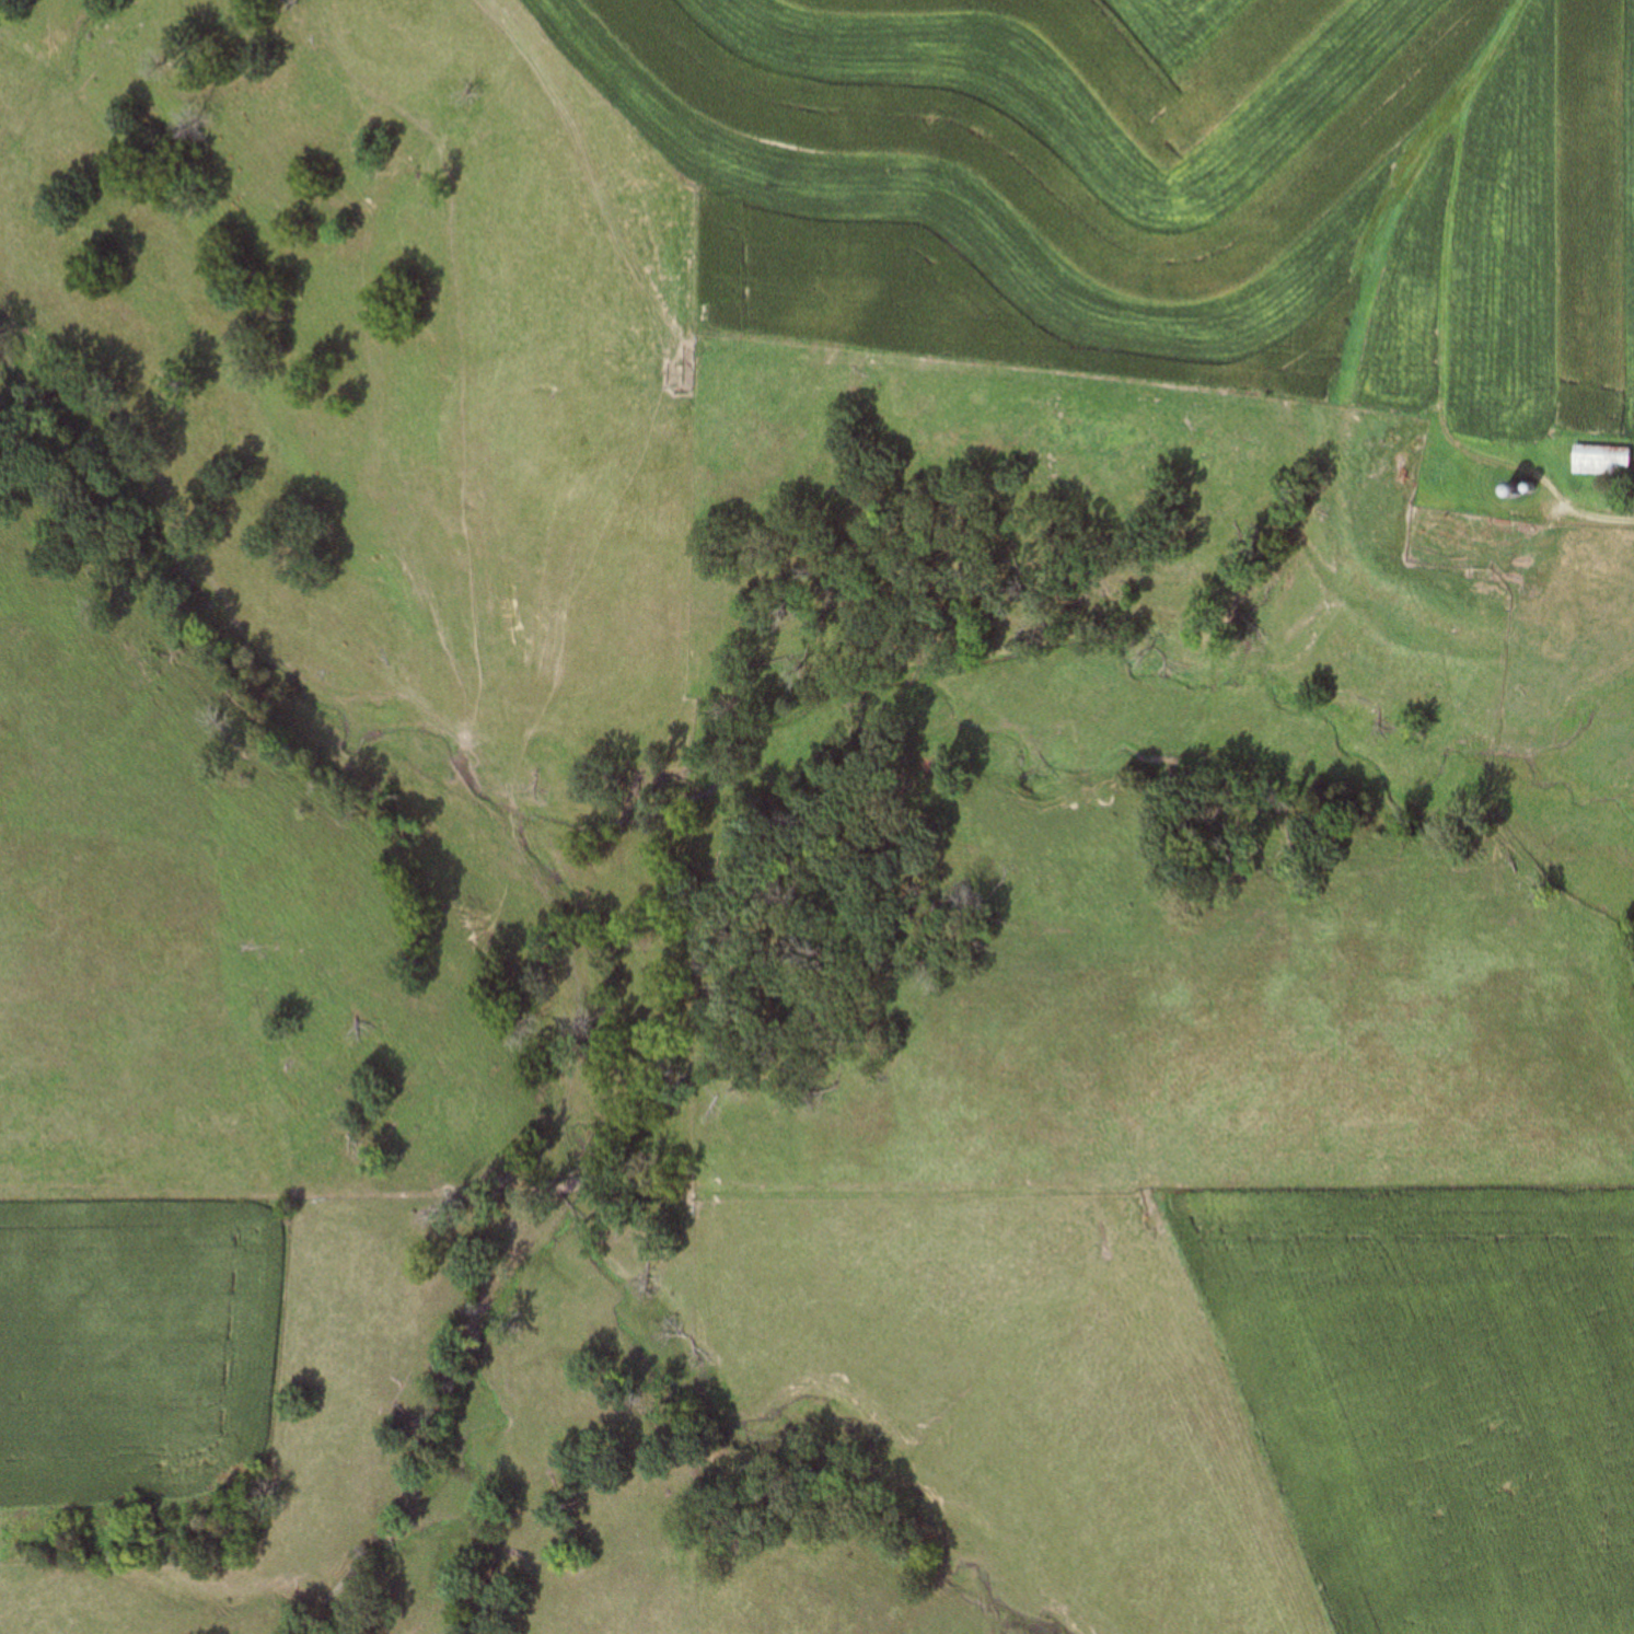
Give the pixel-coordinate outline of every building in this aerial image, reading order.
[(1627,448),(1570,446),(1569,475),(1627,476),(1627,448)]
